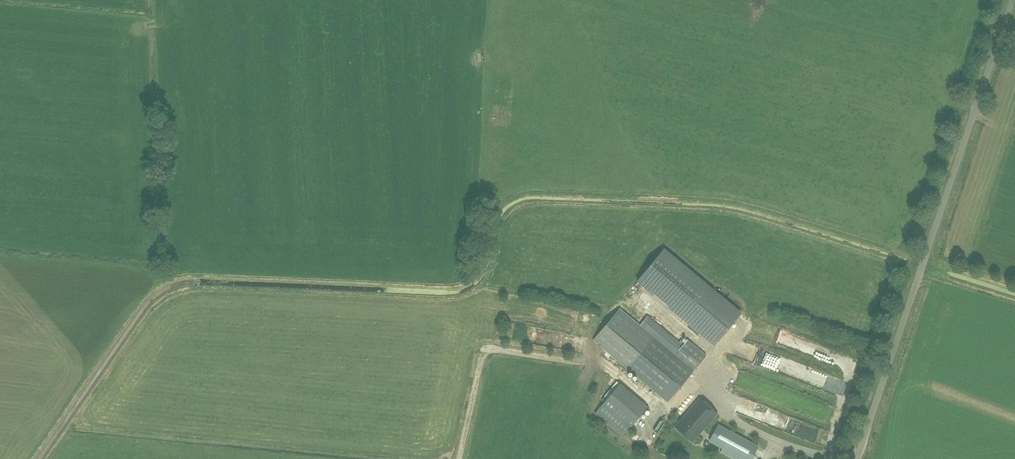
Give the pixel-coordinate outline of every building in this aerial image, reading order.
[(742,312),(667,251),(664,248),(636,281),(714,346),(742,312)] [(660,394),(668,401),(706,355),(688,340),(682,346),(647,316),(640,326),(619,309),(593,340),(659,395),(660,394)] [(779,341),(793,348),(798,339),(784,331),(779,341)] [(744,341),(739,350),(754,359),(759,350),(744,341)] [(595,413),(623,436),(648,407),(620,384),(595,413)] [(692,441),(717,413),(700,398),(675,426),(692,441)] [(785,420),(781,428),(786,430),(791,419),(781,415),(779,418),(785,420)] [(787,429),(793,432),(799,421),(793,417),(787,429)] [(667,419),(661,425),(667,432),(674,426),(667,419)] [(710,442),(725,449),(727,446),(740,453),(738,456),(744,458),(750,458),(757,446),(719,426),(710,442)]
